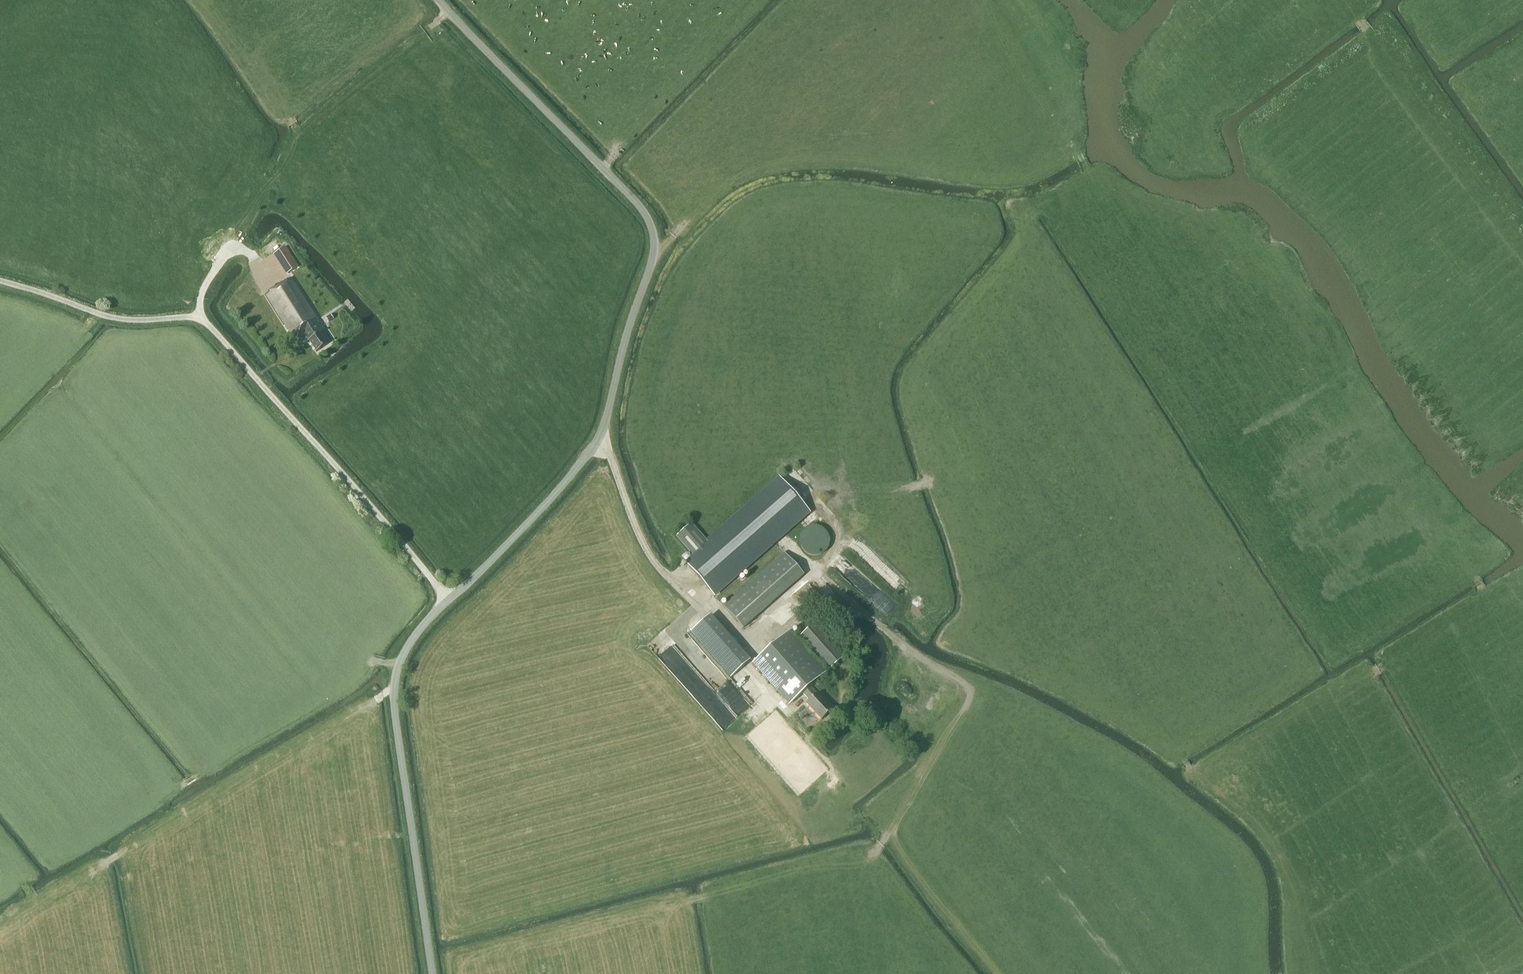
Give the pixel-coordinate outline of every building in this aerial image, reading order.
[(316,319),(319,317),(292,278),(265,295),(293,341),(304,335),(308,341),(316,352),(332,341),(325,330),(324,330),(318,320),(317,321),(316,319)] [(780,478),(685,562),(713,595),(808,511),(807,510),(780,479),(780,478)] [(829,540),(829,537),(829,533),(828,530),(826,527),(824,525),(822,524),(819,522),(816,522),(813,522),(810,522),(808,523),(804,525),(803,527),(801,530),(800,532),(799,535),(799,537),(800,541),(801,543),(802,546),(805,548),(808,550),(810,551),(813,551),(816,551),(820,550),(823,549),(825,547),(827,545),(828,542),(829,540)] [(723,607),(742,630),(803,577),(784,554),(723,607)] [(799,637),(828,670),(844,656),(815,623),(799,637)] [(752,664),(786,702),(788,706),(802,693),(808,701),(805,703),(821,721),(832,710),(817,693),(816,694),(810,687),(826,672),(789,631),(752,664)] [(713,711),(721,727),(753,709),(744,694),(713,711)]
